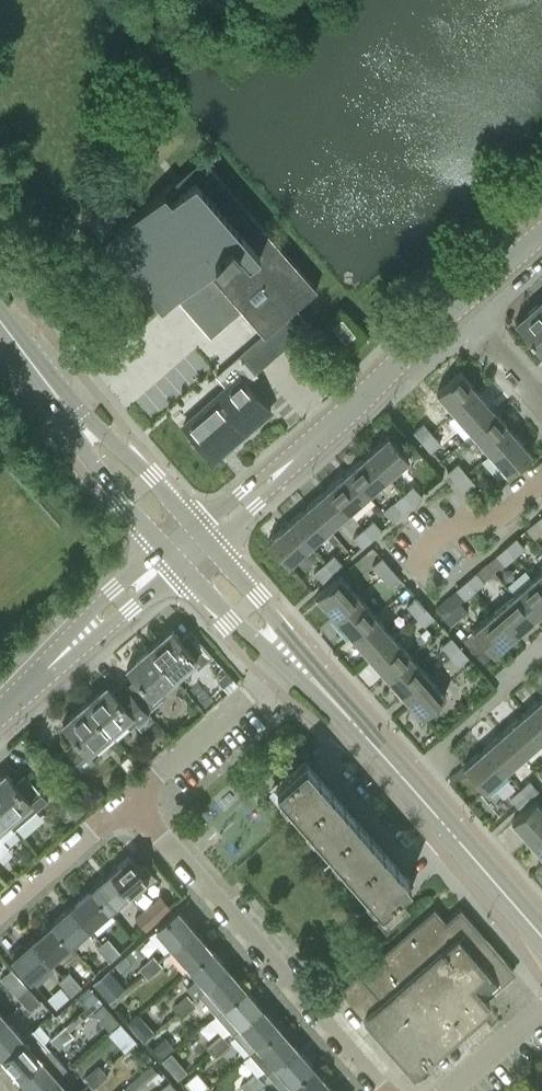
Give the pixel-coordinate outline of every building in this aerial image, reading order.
[(296,306),(317,288),(202,156),(102,243),(162,312),(179,297),(211,334),(209,336),(210,336),(240,310),(239,310),(241,308),(264,334),(241,354),(256,371),(311,323),(296,306)] [(536,305),(515,323),(541,353),(541,311),(536,305)] [(343,317),(332,326),(345,341),(355,332),(343,317)] [(245,381),(256,371),(241,354),(217,375),(227,387),(184,424),(213,457),(269,408),(245,381)] [(455,412),(478,391),(461,371),(438,391),(455,412)] [(473,432),(496,411),(478,391),(455,412),(473,432)] [(415,411),(405,419),(413,429),(424,420),(415,411)] [(490,452),(513,431),(496,411),(473,432),(490,452)] [(422,440),(432,432),(423,422),(413,430),(422,440)] [(507,472),(531,451),(513,431),(490,452),(507,472)] [(431,450),(441,442),(432,432),(422,440),(431,450)] [(389,475),(409,458),(388,434),(368,451),(389,475)] [(455,459),(461,453),(456,447),(449,452),(455,459)] [(369,493),(389,475),(368,451),(348,469),(369,493)] [(457,481),(467,472),(459,462),(449,471),(457,481)] [(349,511),(369,493),(348,469),(328,486),(349,511)] [(465,490),(475,482),(467,472),(457,481),(465,490)] [(412,503),(422,494),(413,484),(403,493),(412,503)] [(329,528),(349,511),(328,486),(308,504),(329,528)] [(402,512),(412,503),(403,493),(394,502),(402,512)] [(309,546),(329,528),(308,504),(288,521),(309,546)] [(373,537),(383,529),(374,519),(364,527),(373,537)] [(289,563),(309,546),(288,521),(268,539),(289,563)] [(363,546),(373,537),(364,527),(354,536),(363,546)] [(514,552),(524,543),(515,534),(505,543),(514,552)] [(504,561),(514,552),(505,543),(495,551),(504,561)] [(334,572),(343,563),(335,553),(325,562),(334,572)] [(381,575),(391,567),(382,556),(372,565),(381,575)] [(324,580),(334,572),(325,562),(315,571),(324,580)] [(390,585),(400,577),(391,567),(381,575),(390,585)] [(474,587),(484,578),(476,569),(466,577),(474,587)] [(534,577),(541,586),(541,569),(534,577)] [(334,616),(358,595),(341,575),(317,596),(334,616)] [(464,595),(474,587),(466,577),(456,586),(464,595)] [(541,610),(541,586),(534,577),(514,594),(534,617),(541,610)] [(456,586),(435,604),(443,614),(464,595),(456,586)] [(514,634),(534,617),(514,594),(494,611),(514,634)] [(352,636),(376,615),(358,595),(334,616),(352,636)] [(416,615),(426,607),(417,597),(407,605),(416,615)] [(425,625),(435,617),(426,607),(416,615),(425,625)] [(494,652),(514,634),(494,611),(474,629),(494,652)] [(369,656),(393,635),(376,615),(352,636),(369,656)] [(191,630),(180,639),(171,628),(149,647),(172,674),(193,656),(201,665),(213,655),(191,630)] [(474,629),(462,639),(482,662),(494,652),(474,629)] [(386,676),(410,655),(393,635),(369,656),(386,676)] [(450,655),(460,646),(451,636),(442,645),(450,655)] [(459,665),(469,656),(460,646),(450,655),(459,665)] [(159,685),(172,674),(149,647),(127,667),(136,677),(127,686),(149,711),(167,695),(159,685)] [(404,696),(428,675),(410,655),(386,676),(404,696)] [(225,671),(218,676),(228,687),(234,682),(225,671)] [(421,716),(445,695),(428,675),(404,696),(421,716)] [(127,686),(116,695),(107,684),(85,703),(107,730),(121,717),(130,728),(149,711),(127,686)] [(524,713),(541,734),(541,698),(524,713)] [(86,748),(107,730),(85,703),(63,722),(72,733),(62,742),(66,747),(57,754),(68,766),(76,759),(84,768),(95,758),(86,748)] [(541,738),(541,734),(524,713),(504,731),(524,753),(541,738)] [(505,771),(524,753),(504,731),(485,748),(505,771)] [(131,756),(140,766),(150,757),(141,748),(131,756)] [(485,788),(505,771),(485,748),(465,766),(485,788)] [(400,889),(410,880),(305,759),(272,788),(385,918),(408,898),(400,889)] [(15,783),(5,772),(0,777),(0,811),(6,818),(15,827),(36,810),(47,799),(25,774),(15,783)] [(520,788),(508,774),(504,778),(507,782),(506,784),(514,793),(511,796),(520,806),(529,798),(520,788)] [(529,798),(539,789),(530,779),(520,788),(529,798)] [(106,794),(98,785),(85,797),(92,805),(106,794)] [(62,795),(78,815),(85,809),(68,790),(62,795)] [(541,832),(541,807),(536,801),(512,822),(530,842),(541,832)] [(530,842),(541,856),(541,832),(530,842)] [(143,864),(139,867),(128,854),(109,871),(128,893),(127,893),(131,897),(154,877),(143,864)] [(109,909),(127,893),(128,893),(109,871),(90,888),(109,909)] [(89,927),(109,909),(90,888),(70,905),(89,927)] [(153,921),(169,906),(159,894),(142,909),(153,921)] [(69,944),(89,927),(70,905),(50,922),(69,944)] [(496,983),(513,969),(459,907),(444,920),(433,907),(339,988),(361,1015),(365,1012),(412,1066),(488,1001),(482,993),(495,982),(496,983)] [(145,928),(153,921),(142,909),(134,916),(145,928)] [(172,948),(194,929),(176,909),(155,928),(172,948)] [(50,961),(69,944),(50,922),(31,939),(50,961)] [(188,967),(210,948),(194,929),(172,948),(188,967)] [(109,962),(120,951),(107,937),(96,947),(109,962)] [(31,977),(50,961),(31,939),(24,945),(22,942),(10,952),(13,955),(12,956),(31,977)] [(198,993),(228,967),(210,948),(188,967),(197,976),(186,986),(195,996),(199,993),(198,993)] [(148,978),(163,965),(153,955),(138,967),(148,978)] [(215,1012),(244,986),(228,967),(198,993),(199,993),(215,1012)] [(22,1001),(33,992),(12,968),(1,977),(22,1001)] [(125,987),(109,968),(92,983),(109,1001),(125,987)] [(71,995),(82,985),(69,971),(58,980),(71,995)] [(90,1012),(102,1001),(89,986),(77,997),(90,1012)] [(232,1032),(261,1006),(244,986),(215,1012),(232,1032)] [(28,1008),(39,999),(33,992),(22,1001),(28,1008)] [(182,1017),(196,1004),(186,994),(172,1006),(182,1017)] [(118,1021),(102,1003),(92,1011),(108,1030),(118,1021)] [(248,1051),(278,1025),(261,1006),(232,1032),(248,1051)] [(78,1012),(64,1024),(68,1029),(82,1017),(78,1012)] [(21,1036),(4,1017),(0,1021),(0,1054),(21,1036)] [(60,1048),(74,1035),(68,1029),(64,1024),(50,1037),(60,1048)] [(273,1064),(295,1044),(278,1025),(248,1051),(266,1071),(274,1064),(273,1064)] [(215,1056),(230,1043),(221,1032),(206,1045),(215,1056)] [(38,1056),(21,1036),(0,1054),(0,1055),(17,1074),(38,1056)] [(162,1057),(170,1050),(162,1040),(153,1047),(162,1057)] [(290,1083),(312,1063),(295,1044),(273,1064),(274,1064),(290,1083)] [(65,1067),(48,1047),(38,1056),(17,1074),(32,1090),(38,1090),(55,1076),(55,1075),(65,1067)] [(158,1070),(152,1063),(124,1088),(127,1090),(135,1090),(158,1070)] [(329,1082),(312,1063),(290,1083),(297,1090),(319,1090),(329,1082)] [(93,1087),(108,1074),(98,1064),(84,1076),(93,1087)] [(264,1083),(255,1072),(241,1084),(246,1090),(255,1090),(264,1083)] [(55,1076),(38,1090),(69,1090),(55,1076)] [(169,1079),(156,1090),(179,1090),(169,1079)] [(329,1082),(319,1090),(336,1090),(329,1082)]
